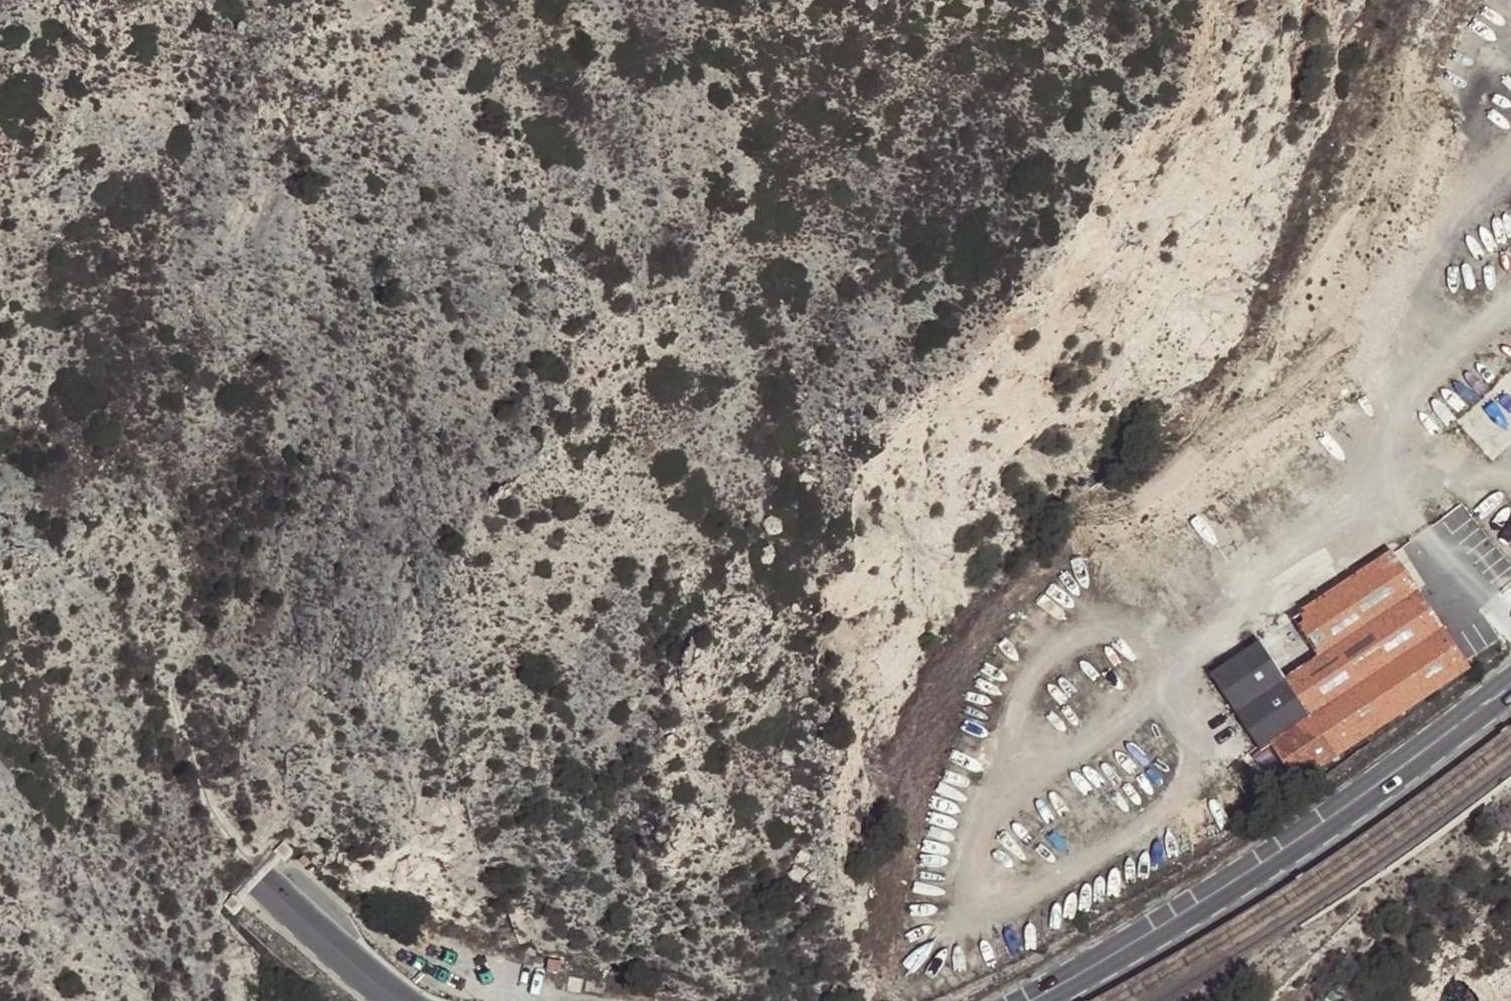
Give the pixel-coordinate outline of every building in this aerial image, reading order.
[(1267,640),(1213,675),(1263,753),(1276,744),(1299,780),(1472,668),(1400,555),(1282,631),(1276,621),(1260,631),(1267,640)]
